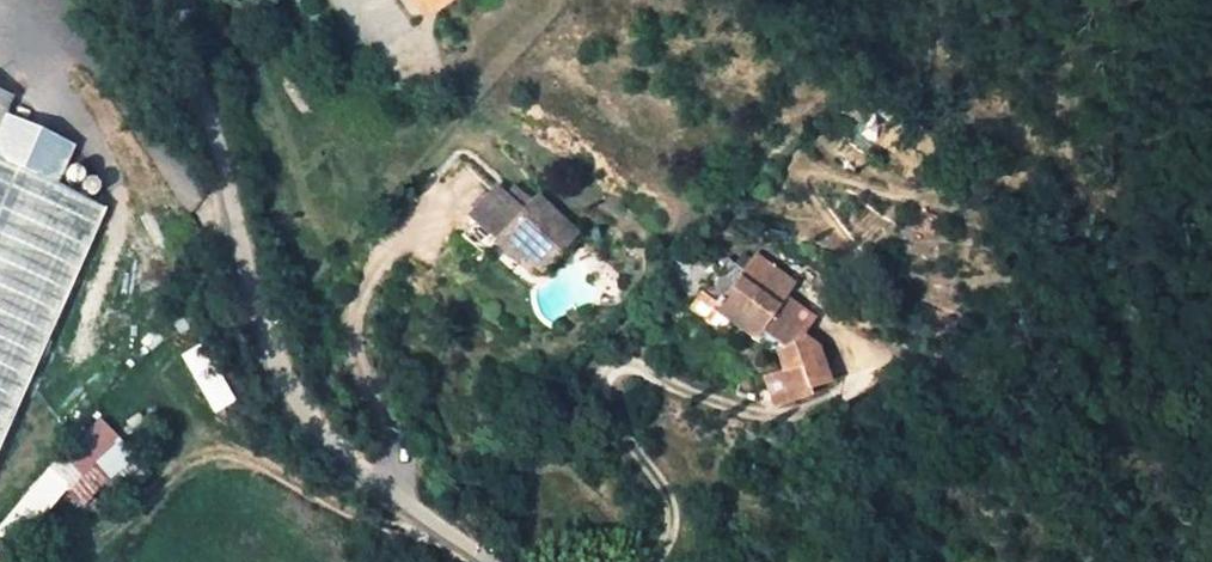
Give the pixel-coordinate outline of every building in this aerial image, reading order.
[(424,12),(440,0),(416,0),(424,12)] [(0,133),(0,445),(97,226),(49,205),(67,164),(0,133)] [(529,196),(520,205),(510,194),(501,186),(476,211),(479,214),(501,235),(495,242),(517,263),(528,252),(541,264),(551,253),(570,234),(576,228),(543,196),(536,203),(529,196)] [(510,194),(520,205),(529,196),(518,186),(510,194)] [(479,214),(464,228),(487,250),(495,242),(501,235),(479,214)] [(581,246),(570,234),(551,253),(564,264),(581,246)] [(541,264),(528,252),(517,263),(529,275),(541,264)] [(730,264),(704,298),(719,309),(715,315),(756,345),(765,333),(774,338),(782,355),(805,346),(795,325),(804,313),(789,302),(798,290),(755,260),(745,274),(730,264)] [(782,355),(777,357),(782,376),(765,382),(773,405),(808,392),(807,386),(824,380),(818,355),(805,346),(782,355)] [(159,444),(137,413),(124,421),(145,454),(159,444)] [(134,458),(118,440),(75,479),(82,487),(71,498),(80,507),(134,458)]
